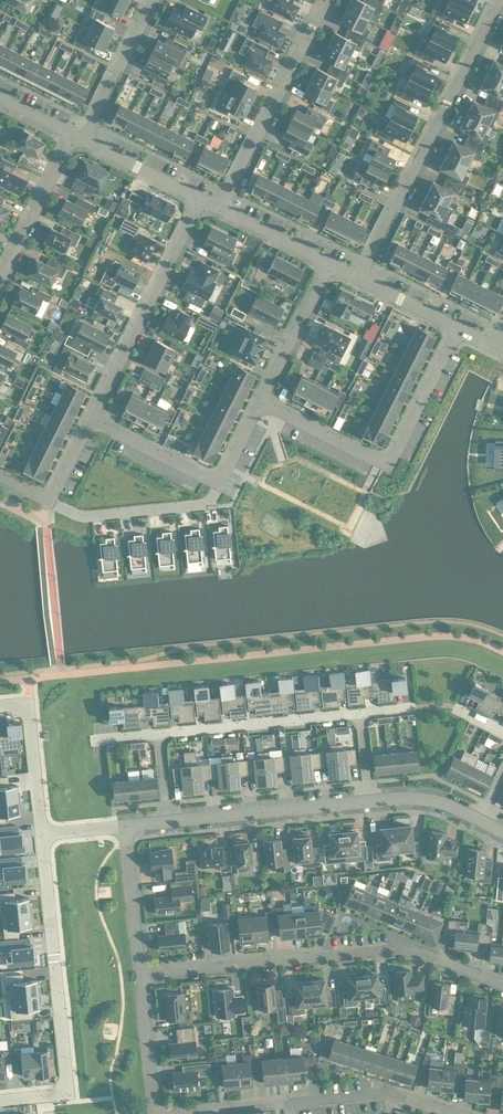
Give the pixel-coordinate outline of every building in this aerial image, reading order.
[(32,0),(5,0),(26,11),(32,0)] [(93,9),(104,15),(105,15),(108,9),(121,16),(127,4),(119,0),(96,0),(91,8),(93,9)] [(291,1),(292,0),(271,0),(274,2),(271,10),(277,13),(276,14),(283,17),(284,16),(292,20),(298,7),(289,3),(290,1),(291,1)] [(367,20),(371,13),(376,16),(382,5),(372,0),(366,0),(364,3),(358,0),(351,0),(346,10),(367,20)] [(412,0),(400,0),(395,10),(404,15),(412,0)] [(446,7),(440,4),(434,14),(449,22),(452,16),(464,22),(466,17),(468,18),(472,11),(451,0),(449,0),(446,7)] [(476,3),(474,2),(475,0),(451,0),(472,11),(476,3)] [(182,13),(174,9),(165,25),(190,38),(195,27),(200,30),(207,17),(185,6),(182,13)] [(95,19),(89,30),(109,39),(114,29),(101,22),(104,15),(93,9),(89,16),(95,19)] [(352,28),(349,33),(364,41),(369,30),(363,27),(367,20),(346,10),(340,22),(352,28)] [(281,21),(260,11),(253,25),(261,29),(257,37),(263,40),(262,41),(269,44),(270,43),(278,47),(284,34),(275,30),(276,28),(277,28),(281,21)] [(397,14),(394,21),(400,24),(403,17),(397,14)] [(454,42),(456,37),(444,31),(447,26),(435,19),(432,25),(435,27),(429,39),(452,50),(452,51),(456,43),(454,42)] [(54,26),(51,32),(57,35),(60,29),(54,26)] [(227,28),(217,47),(226,52),(236,33),(227,28)] [(89,30),(84,40),(78,37),(75,44),(87,50),(90,44),(103,50),(109,39),(89,30)] [(386,31),(378,46),(387,51),(394,35),(386,31)] [(328,45),(349,56),(353,49),(358,52),(364,41),(349,33),(346,39),(335,33),(328,45)] [(267,48),(247,38),(239,52),(247,56),(243,64),(249,67),(249,68),(256,71),(256,70),(264,74),(271,62),(262,57),(263,55),(264,55),(267,48)] [(429,39),(426,46),(420,43),(414,54),(429,62),(432,56),(444,62),(446,57),(448,58),(452,50),(429,39)] [(158,40),(151,53),(172,64),(178,67),(187,47),(173,40),(170,46),(158,40)] [(9,49),(0,45),(0,66),(9,49)] [(331,69),(346,77),(351,66),(345,63),(349,56),(328,45),(322,58),(334,64),(331,69)] [(20,55),(9,49),(0,66),(0,67),(11,72),(20,55)] [(172,64),(151,53),(144,67),(156,73),(153,79),(166,85),(169,78),(165,77),(172,64)] [(23,78),(31,60),(20,55),(11,72),(23,78)] [(409,79),(432,90),(436,83),(434,82),(436,77),(424,71),(427,65),(412,58),(407,69),(413,72),(409,79)] [(34,84),(43,66),(31,60),(23,78),(34,84)] [(494,61),(487,74),(502,82),(502,65),(494,61)] [(45,89),(54,72),(43,66),(34,84),(45,89)] [(317,69),(310,81),(331,91),(335,84),(341,87),(346,77),(331,69),(328,75),(317,69)] [(230,93),(250,103),(256,90),(243,83),(246,76),(232,70),(226,82),(233,86),(230,93)] [(54,72),(45,89),(57,95),(65,77),(54,72)] [(489,100),(501,107),(502,108),(502,82),(487,74),(480,88),(492,93),(489,100)] [(68,101),(77,83),(65,77),(57,95),(68,101)] [(364,78),(362,83),(368,86),(371,81),(364,78)] [(432,90),(409,79),(404,90),(398,87),(394,94),(409,101),(412,96),(424,102),(426,97),(428,98),(432,90)] [(139,81),(136,86),(142,89),(145,84),(139,81)] [(331,91),(310,81),(304,93),(316,99),(313,105),(328,112),(333,102),(327,99),(331,91)] [(77,83),(68,101),(79,106),(88,89),(77,83)] [(360,85),(356,92),(363,95),(366,89),(360,85)] [(155,95),(158,90),(152,87),(149,92),(155,95)] [(158,90),(155,95),(161,98),(164,93),(158,90)] [(385,91),(382,97),(388,100),(391,94),(385,91)] [(243,116),(250,103),(230,93),(226,100),(219,96),(213,109),(226,116),(230,109),(243,116)] [(389,118),(412,130),(416,123),(414,121),(416,116),(405,111),(407,105),(395,99),(392,105),(396,106),(389,118)] [(467,115),(491,127),(501,107),(489,100),(485,107),(473,101),(467,115)] [(360,104),(358,110),(364,112),(366,107),(360,104)] [(123,128),(124,127),(132,111),(120,105),(111,122),(123,128)] [(289,123),(311,134),(314,126),(319,129),(326,116),(312,110),(308,116),(296,110),(289,123)] [(132,111),(124,127),(136,133),(144,117),(132,111)] [(491,127),(467,115),(460,128),(472,134),(468,141),(483,148),(489,136),(483,133),(487,125),(491,127)] [(144,117),(136,133),(149,139),(156,123),(144,117)] [(412,130),(389,118),(386,126),(380,123),(374,133),(389,141),(392,135),(404,141),(406,136),(409,137),(412,130)] [(156,123),(149,139),(161,145),(169,129),(156,123)] [(311,134),(289,123),(283,136),(296,142),(292,149),(306,156),(312,143),(307,141),(311,134)] [(351,127),(348,134),(353,137),(357,130),(351,127)] [(169,129),(161,145),(173,151),(181,135),(169,129)] [(37,157),(44,143),(32,137),(33,135),(23,130),(22,132),(20,131),(17,138),(19,139),(15,146),(24,150),(22,155),(21,155),(18,162),(31,168),(35,162),(34,161),(36,156),(37,157)] [(181,135),(173,151),(172,153),(184,159),(193,141),(181,135)] [(369,163),(388,172),(395,160),(382,153),(385,146),(372,140),(366,152),(373,156),(369,163)] [(477,160),(483,148),(468,141),(465,148),(453,142),(446,155),(467,166),(471,157),(477,160)] [(207,170),(216,153),(204,147),(195,165),(207,170)] [(216,153),(207,170),(219,176),(227,159),(216,153)] [(338,153),(329,171),(336,174),(345,157),(338,153)] [(467,166),(446,155),(440,169),(451,175),(448,181),(460,187),(463,189),(466,182),(460,179),(467,166)] [(3,167),(0,172),(0,184),(1,185),(0,187),(12,193),(13,191),(19,194),(26,179),(11,171),(14,165),(1,159),(0,161),(0,166),(3,167)] [(90,194),(95,186),(99,188),(107,172),(105,171),(106,170),(99,166),(98,167),(85,161),(82,167),(79,165),(75,173),(78,175),(77,177),(75,182),(74,182),(71,189),(82,194),(83,191),(90,194)] [(369,179),(382,185),(388,172),(369,163),(365,170),(358,166),(352,179),(366,186),(369,179)] [(262,198),(263,196),(271,181),(259,174),(250,192),(262,198)] [(275,202),(283,187),(271,181),(263,196),(275,202)] [(433,182),(426,196),(447,206),(453,193),(457,195),(460,187),(448,181),(444,188),(433,182)] [(287,209),(295,193),(283,187),(275,202),(287,209)] [(481,190),(478,195),(484,198),(487,193),(481,190)] [(131,192),(127,199),(130,201),(142,207),(141,209),(166,221),(174,206),(149,193),(146,199),(140,197),(141,197),(131,192)] [(299,215),(307,199),(295,193),(287,209),(299,215)] [(453,209),(447,206),(426,196),(419,209),(431,215),(428,222),(454,235),(457,227),(446,222),(453,209)] [(130,201),(127,199),(123,197),(115,213),(126,219),(129,214),(128,205),(130,201)] [(108,198),(103,207),(114,212),(119,204),(108,198)] [(77,205),(65,200),(65,201),(63,199),(59,206),(62,207),(58,213),(65,216),(63,219),(72,223),(73,221),(81,225),(88,212),(92,214),(95,206),(81,199),(77,205)] [(307,199),(299,215),(299,216),(311,223),(319,205),(307,199)] [(4,223),(7,216),(6,215),(9,210),(0,205),(0,221),(4,223)] [(100,207),(97,212),(105,216),(108,211),(100,207)] [(322,228),(333,234),(342,216),(330,210),(322,228)] [(342,216),(333,234),(345,240),(354,222),(342,216)] [(124,218),(119,228),(134,236),(132,238),(136,240),(130,254),(146,262),(155,242),(149,239),(153,232),(139,225),(124,218)] [(422,223),(416,220),(414,225),(420,229),(422,223)] [(354,222),(345,240),(356,245),(365,228),(354,222)] [(426,232),(432,235),(435,230),(429,227),(426,232)] [(80,235),(68,229),(65,235),(51,228),(50,230),(48,229),(44,237),(46,238),(44,242),(53,247),(52,249),(61,253),(62,251),(64,252),(68,243),(74,246),(80,235)] [(230,250),(235,240),(212,228),(204,244),(212,248),(208,255),(228,265),(235,252),(230,250)] [(461,229),(458,235),(465,239),(468,233),(461,229)] [(435,230),(432,235),(439,238),(441,233),(435,230)] [(251,238),(246,236),(242,243),(247,246),(251,238)] [(493,255),(502,260),(502,236),(493,255)] [(87,238),(84,245),(92,249),(95,242),(87,238)] [(102,239),(99,245),(105,248),(108,242),(102,239)] [(398,244),(389,262),(401,268),(402,266),(410,250),(398,244)] [(260,248),(256,255),(263,259),(267,252),(260,248)] [(410,250),(402,266),(414,272),(422,256),(410,250)] [(294,286),(302,270),(275,256),(267,272),(277,277),(276,280),(286,285),(287,282),(294,286)] [(422,256),(414,272),(426,278),(434,262),(422,256)] [(484,261),(490,264),(493,259),(487,256),(484,261)] [(51,267),(35,259),(35,261),(32,260),(29,267),(31,268),(28,273),(41,280),(40,282),(48,286),(49,283),(51,284),(55,275),(61,278),(67,267),(54,260),(51,267)] [(493,259),(490,264),(497,267),(499,262),(493,259)] [(106,269),(100,281),(112,288),(116,280),(132,289),(140,274),(120,264),(114,261),(109,270),(106,269)] [(452,269),(455,264),(449,261),(446,266),(452,269)] [(434,262),(426,278),(425,280),(437,286),(446,268),(434,262)] [(182,287),(188,290),(184,299),(200,307),(204,299),(207,300),(215,283),(212,282),(218,271),(202,263),(198,271),(197,274),(190,271),(182,287)] [(455,264),(452,269),(459,272),(461,267),(455,264)] [(457,274),(448,292),(459,297),(468,280),(457,274)] [(244,279),(241,285),(247,288),(250,282),(244,279)] [(468,280),(459,297),(471,303),(480,286),(468,280)] [(116,320),(123,307),(110,301),(114,294),(99,286),(93,299),(98,302),(94,309),(101,313),(100,315),(109,319),(110,317),(116,320)] [(480,286),(471,303),(482,309),(491,291),(480,286)] [(21,288),(13,304),(34,315),(34,314),(41,318),(49,303),(47,302),(50,295),(38,289),(35,295),(29,292),(21,288)] [(366,320),(373,306),(342,290),(335,304),(336,305),(332,312),(347,319),(351,312),(366,320)] [(491,291),(482,309),(494,315),(502,297),(491,291)] [(274,325),(282,309),(257,296),(248,312),(274,325)] [(61,299),(58,304),(66,309),(69,303),(61,299)] [(211,311),(208,317),(218,322),(223,311),(217,307),(214,312),(211,311)] [(242,320),(245,314),(233,308),(230,314),(242,320)] [(169,314),(161,330),(182,341),(189,325),(189,324),(192,317),(180,311),(176,318),(169,314)] [(223,320),(244,331),(245,328),(247,324),(226,313),(223,320)] [(25,337),(30,327),(7,315),(1,329),(21,339),(18,343),(27,347),(31,340),(25,337)] [(199,315),(196,320),(202,323),(201,325),(214,332),(217,325),(199,315)] [(387,319),(384,325),(389,327),(392,321),(387,319)] [(68,336),(64,344),(83,354),(87,346),(100,352),(108,336),(82,323),(74,339),(68,336)] [(322,355),(326,357),(338,363),(342,355),(341,354),(349,338),(324,325),(322,328),(320,327),(317,333),(319,334),(315,342),(324,347),(322,355)] [(389,327),(384,325),(380,331),(385,334),(389,327)] [(411,338),(429,347),(435,336),(434,336),(417,327),(411,338)] [(47,334),(55,338),(58,332),(50,328),(47,334)] [(244,331),(233,353),(254,363),(258,354),(259,355),(263,348),(262,347),(266,339),(245,328),(244,331)] [(369,330),(366,338),(373,341),(376,333),(369,330)] [(424,358),(429,347),(411,338),(406,349),(424,358)] [(150,351),(170,361),(169,361),(172,363),(177,351),(181,353),(183,348),(171,342),(169,347),(155,340),(150,351)] [(373,346),(378,349),(381,342),(376,340),(373,346)] [(0,345),(0,361),(9,366),(13,357),(20,360),(25,349),(12,342),(9,349),(0,345)] [(373,346),(370,352),(375,355),(378,349),(373,346)] [(418,369),(424,358),(406,349),(401,360),(418,369)] [(150,351),(145,362),(164,372),(169,361),(170,361),(150,351)] [(313,351),(310,357),(323,363),(326,357),(322,355),(313,351)] [(93,365),(70,353),(62,369),(85,381),(93,365)] [(212,360),(207,357),(203,364),(209,366),(212,360)] [(323,363),(310,357),(307,364),(319,370),(322,365),(323,363)] [(334,371),(338,363),(326,357),(323,363),(322,365),(334,371)] [(359,366),(364,369),(367,362),(362,360),(359,366)] [(413,379),(418,369),(401,360),(395,370),(413,379)] [(231,377),(249,386),(254,375),(254,374),(253,375),(237,366),(231,377)] [(359,366),(356,372),(361,375),(364,369),(359,366)] [(144,368),(141,374),(154,380),(153,381),(161,385),(164,379),(144,368)] [(198,374),(203,376),(206,371),(201,368),(198,374)] [(408,390),(413,379),(395,370),(390,381),(408,390)] [(154,380),(141,374),(138,381),(150,387),(153,381),(154,380)] [(203,376),(198,374),(195,380),(200,383),(203,376)] [(39,384),(42,377),(37,375),(34,381),(39,384)] [(249,386),(231,377),(226,388),(243,397),(249,386)] [(302,405),(313,384),(300,378),(291,397),(295,400),(294,401),(302,405)] [(285,380),(282,386),(288,389),(291,383),(285,380)] [(402,401),(408,390),(390,381),(384,392),(402,401)] [(62,394),(79,403),(85,392),(84,392),(67,383),(62,394)] [(351,389),(357,392),(360,385),(355,383),(351,389)] [(3,400),(9,388),(0,384),(0,399),(3,400)] [(325,390),(313,384),(302,405),(314,411),(325,390)] [(29,391),(34,394),(37,388),(32,385),(29,391)] [(184,394),(189,396),(192,390),(187,388),(184,394)] [(243,397),(226,388),(220,398),(238,407),(243,397)] [(348,395),(354,398),(357,392),(351,389),(348,395)] [(325,390),(314,411),(322,415),(323,413),(327,416),(333,403),(339,406),(345,394),(339,391),(337,396),(325,390)] [(34,394),(29,391),(25,398),(30,400),(34,394)] [(397,412),(402,401),(384,392),(379,403),(397,412)] [(79,403),(62,394),(56,405),(74,414),(79,403)] [(189,396),(184,394),(181,400),(186,403),(189,396)] [(143,401),(131,395),(121,415),(125,417),(125,418),(133,422),(143,401)] [(238,407),(220,398),(215,409),(233,418),(238,407)] [(143,401),(133,422),(145,428),(155,407),(143,401)] [(391,422),(397,412),(379,403),(373,414),(391,422)] [(341,410),(346,413),(349,407),(344,404),(341,410)] [(74,414),(56,405),(51,416),(68,425),(74,414)] [(16,412),(21,415),(24,409),(19,406),(16,412)] [(145,428),(153,432),(153,431),(158,433),(164,420),(170,423),(176,411),(170,408),(167,413),(155,407),(145,428)] [(233,418),(215,409),(209,420),(227,429),(233,418)] [(176,417),(182,420),(185,413),(180,410),(176,417)] [(341,410),(338,416),(343,419),(346,413),(341,410)] [(21,415),(16,412),(13,418),(18,421),(21,415)] [(386,433),(391,422),(373,414),(368,424),(386,433)] [(68,425),(51,416),(45,427),(63,436),(68,425)] [(182,420),(176,417),(173,423),(179,426),(182,420)] [(337,418),(332,427),(338,430),(343,421),(337,418)] [(227,429),(209,420),(204,431),(222,440),(227,429)] [(380,444),(386,433),(368,424),(363,434),(362,435),(380,444)] [(63,436),(45,427),(40,437),(58,446),(63,436)] [(168,434),(173,436),(176,430),(171,427),(168,434)] [(9,435),(14,438),(17,431),(12,429),(9,435)] [(222,440),(204,431),(199,442),(216,451),(222,440)] [(14,438),(9,435),(5,441),(11,444),(14,438)] [(58,446),(40,437),(34,448),(52,457),(58,446)] [(216,451),(199,442),(194,452),(193,451),(193,452),(211,461),(216,451)] [(5,455),(8,448),(3,446),(0,452),(5,455)] [(52,457),(34,448),(29,459),(47,468),(52,457)] [(47,468),(29,459),(24,469),(23,470),(41,479),(47,468)] [(227,526),(218,527),(218,531),(212,531),(215,560),(230,558),(227,526)] [(199,529),(190,530),(190,534),(184,534),(187,563),(202,561),(199,529)] [(170,531),(161,532),(162,537),(156,537),(159,566),(174,564),(170,531)] [(142,534),(133,535),(134,539),(127,540),(130,569),(145,567),(142,534)] [(114,537),(105,538),(105,542),(99,543),(102,572),(117,570),(114,537)] [(369,683),(369,682),(369,679),(368,670),(355,671),(356,687),(346,688),(348,706),(364,704),(364,696),(370,696),(369,683)] [(321,687),(321,686),(320,686),(322,708),(339,707),(338,699),(345,698),(342,673),(329,674),(331,686),(321,687)] [(295,693),(297,711),(313,709),(312,701),(319,701),(317,675),(304,676),(305,692),(295,693)] [(270,696),(272,713),(288,712),(287,704),(294,703),(292,683),(291,678),(278,679),(280,695),(270,696)] [(369,682),(369,683),(370,696),(377,695),(378,703),(394,701),(393,692),(406,691),(404,678),(391,679),(391,680),(387,681),(387,684),(376,685),(376,682),(369,682)] [(269,691),(269,692),(260,693),(258,681),(245,682),(248,708),(255,707),(255,715),(272,713),(269,691)] [(499,696),(497,699),(488,694),(489,692),(486,690),(486,689),(474,683),(468,695),(479,700),(475,708),(490,715),(494,709),(500,712),(502,705),(502,698),(499,696)] [(222,711),(229,710),(230,718),(246,716),(244,694),(243,694),(244,695),(234,696),(233,684),(220,685),(222,711)] [(203,713),(204,720),(221,719),(219,697),(218,697),(218,698),(208,699),(207,686),(194,688),(197,713),(203,713)] [(171,716),(178,715),(179,723),(195,721),(193,704),(183,705),(182,689),(168,690),(171,716)] [(144,705),(144,706),(146,719),(152,718),(153,726),(170,724),(168,706),(158,707),(156,692),(143,693),(144,705)] [(144,705),(122,708),(122,707),(109,708),(110,721),(123,720),(123,729),(140,727),(139,719),(146,719),(144,706),(144,705)] [(0,735),(0,756),(7,756),(23,754),(20,722),(7,724),(8,732),(8,736),(6,736),(5,735),(0,735)] [(472,730),(475,725),(469,722),(466,727),(472,730)] [(487,738),(493,741),(496,736),(490,733),(487,738)] [(496,736),(493,741),(499,744),(502,739),(496,736)] [(335,745),(339,777),(349,776),(348,765),(356,764),(355,749),(342,750),(341,744),(335,745)] [(318,753),(319,768),(328,767),(329,778),(339,777),(335,745),(330,745),(330,751),(318,753)] [(319,768),(318,753),(306,754),(305,748),(299,749),(302,780),(312,779),(311,769),(319,768)] [(294,755),(282,756),(283,772),(291,771),(292,781),(302,780),(299,749),(293,749),(294,755)] [(281,772),(283,772),(282,756),(281,750),(268,751),(269,752),(263,752),(266,784),(276,783),(275,773),(281,772)] [(195,751),(189,752),(193,792),(203,790),(202,780),(210,779),(209,764),(208,764),(208,758),(196,760),(195,751)] [(418,768),(417,768),(416,751),(401,752),(403,770),(418,768)] [(446,772),(445,773),(458,779),(471,755),(464,751),(459,760),(453,757),(446,772)] [(183,793),(193,792),(189,752),(183,752),(185,766),(172,768),(174,783),(176,783),(182,782),(183,785),(183,793)] [(258,759),(245,760),(247,776),(255,775),(256,785),(266,784),(263,752),(257,753),(258,759)] [(388,754),(389,771),(403,770),(401,752),(388,754)] [(381,772),(389,771),(388,754),(373,755),(375,773),(381,772)] [(232,755),(226,756),(230,788),(240,787),(238,776),(247,776),(245,760),(233,761),(232,755)] [(471,755),(458,779),(471,785),(479,770),(473,767),(478,758),(471,755)] [(220,789),(230,788),(226,756),(220,757),(221,763),(209,764),(210,779),(218,778),(220,789)] [(484,772),(479,770),(471,785),(479,789),(484,792),(492,776),(491,776),(496,767),(489,764),(484,772)] [(0,778),(0,802),(20,800),(19,792),(17,792),(16,785),(8,786),(7,777),(0,778)] [(155,778),(141,779),(143,797),(151,796),(157,795),(155,778)] [(143,797),(141,779),(127,781),(129,798),(143,797)] [(114,799),(114,800),(129,798),(127,781),(112,782),(114,799)] [(0,802),(0,823),(7,822),(6,816),(11,815),(19,814),(19,808),(21,808),(20,800),(0,802)] [(0,828),(0,849),(23,847),(21,833),(15,834),(15,827),(17,826),(0,828)] [(395,827),(398,851),(412,849),(413,857),(421,856),(422,840),(412,841),(410,826),(395,827)] [(398,851),(395,827),(381,829),(382,844),(374,845),(376,861),(390,859),(389,852),(398,851)] [(343,833),(346,862),(367,860),(365,845),(357,846),(356,829),(347,830),(347,832),(343,833)] [(346,862),(343,833),(338,833),(338,831),(329,832),(331,848),(323,849),(325,864),(346,862)] [(446,833),(428,831),(426,857),(443,859),(444,855),(456,856),(457,842),(445,840),(446,833)] [(293,838),(295,864),(305,863),(305,868),(320,866),(318,852),(311,853),(309,836),(307,837),(307,834),(299,835),(299,837),(293,838)] [(274,840),(265,841),(267,865),(276,864),(277,871),(290,870),(289,855),(288,848),(280,848),(280,839),(274,840)] [(235,844),(234,844),(236,866),(237,876),(261,873),(261,871),(259,852),(253,853),(251,852),(251,851),(250,842),(242,843),(242,841),(234,842),(235,844)] [(182,846),(174,847),(175,856),(183,855),(182,846)] [(214,846),(207,847),(207,849),(199,850),(201,868),(220,866),(221,871),(231,870),(229,851),(222,852),(222,847),(214,848),(214,846)] [(170,870),(173,870),(171,849),(159,850),(159,852),(149,853),(151,866),(154,866),(155,879),(170,877),(170,870)] [(484,860),(485,851),(467,849),(464,875),(476,876),(475,881),(490,883),(492,861),(484,860)] [(0,859),(0,878),(0,881),(3,880),(14,879),(15,884),(24,883),(23,878),(26,878),(25,864),(19,865),(18,858),(21,857),(0,859)] [(186,871),(174,872),(175,882),(196,880),(194,860),(185,861),(186,871)] [(335,872),(322,874),(323,885),(336,884),(335,874),(335,872)] [(389,872),(387,878),(393,881),(397,872),(389,872)] [(394,879),(401,881),(403,876),(397,873),(394,879)] [(414,873),(411,879),(418,882),(420,876),(414,873)] [(352,884),(344,904),(356,909),(364,889),(352,884)] [(446,885),(444,891),(453,895),(455,888),(446,885)] [(154,898),(155,908),(156,908),(157,914),(180,912),(179,897),(192,895),(191,886),(171,888),(172,897),(154,898)] [(206,886),(199,887),(200,896),(207,895),(206,886)] [(334,887),(323,888),(324,898),(335,897),(334,887)] [(356,909),(367,913),(376,891),(375,893),(364,889),(356,909)] [(387,896),(376,891),(367,913),(378,917),(387,896)] [(0,901),(0,911),(0,915),(31,912),(31,904),(29,904),(28,898),(19,899),(14,899),(14,893),(0,894),(0,898),(0,901)] [(397,903),(387,898),(388,896),(387,896),(378,917),(389,922),(397,903)] [(479,896),(478,898),(491,904),(492,897),(479,896)] [(230,919),(229,903),(221,904),(223,920),(230,919)] [(409,905),(409,904),(408,907),(397,903),(389,922),(400,926),(409,905)] [(304,906),(307,935),(321,934),(318,905),(304,906)] [(400,926),(412,931),(420,909),(409,905),(400,926)] [(304,906),(304,912),(291,913),(294,936),(307,935),(304,906)] [(272,925),(279,925),(280,938),(294,936),(291,913),(283,914),(283,908),(271,909),(272,925)] [(251,917),(254,940),(268,939),(266,926),(272,925),(271,909),(270,909),(271,912),(265,912),(265,916),(251,917)] [(420,909),(412,931),(423,935),(431,914),(420,909)] [(31,912),(0,915),(0,916),(2,916),(4,938),(18,937),(17,928),(22,928),(31,927),(30,921),(32,920),(31,912)] [(329,930),(335,917),(329,914),(323,927),(329,930)] [(423,935),(435,940),(444,918),(431,914),(423,935)] [(239,929),(240,942),(254,940),(251,917),(238,919),(237,915),(231,916),(232,929),(239,929)] [(464,949),(466,930),(466,927),(455,926),(456,921),(448,920),(448,924),(446,936),(446,939),(453,939),(452,948),(464,949)] [(166,930),(167,935),(158,936),(159,950),(185,948),(184,933),(179,934),(178,922),(164,924),(165,930),(166,930)] [(208,924),(209,933),(207,934),(208,942),(210,942),(211,951),(229,949),(226,922),(208,924)] [(466,930),(464,949),(475,950),(476,941),(483,942),(484,934),(485,924),(477,923),(476,931),(466,930)] [(484,934),(483,942),(482,953),(489,953),(488,962),(499,963),(501,944),(491,943),(491,935),(484,934)] [(0,942),(0,950),(5,950),(6,963),(23,961),(23,965),(32,964),(32,960),(34,960),(33,946),(27,946),(26,939),(29,939),(0,942)] [(410,970),(394,972),(396,995),(397,995),(398,1002),(413,1001),(412,993),(412,991),(424,989),(423,976),(415,977),(415,978),(411,978),(410,970)] [(362,975),(364,999),(372,998),(373,1004),(386,1002),(384,987),(378,988),(376,974),(374,974),(372,972),(366,973),(364,975),(362,975)] [(22,974),(5,976),(6,984),(10,983),(11,996),(9,997),(40,994),(39,986),(37,986),(36,980),(28,981),(23,981),(22,974)] [(349,991),(342,991),(344,1007),(357,1005),(356,1000),(364,999),(362,975),(357,976),(357,974),(347,975),(349,991)] [(309,981),(311,1005),(326,1004),(326,1007),(336,1006),(334,992),(325,993),(324,979),(309,981)] [(294,982),(296,998),(287,999),(289,1015),(304,1013),(304,1006),(311,1005),(309,981),(294,982)] [(448,984),(433,982),(431,1005),(438,1006),(437,1013),(454,1015),(455,1000),(446,999),(448,984)] [(258,984),(259,986),(257,986),(259,1009),(282,1007),(281,990),(273,991),(273,984),(266,985),(266,983),(258,984)] [(216,1017),(235,1015),(235,1013),(243,1012),(242,996),(233,997),(232,989),(214,991),(216,1017)] [(40,994),(9,997),(11,1020),(32,1018),(31,1009),(39,1009),(39,1002),(41,1002),(40,994)] [(183,1012),(181,994),(164,996),(166,1021),(178,1020),(179,1026),(192,1025),(192,1018),(189,1018),(189,1012),(183,1012)] [(462,1024),(483,1026),(485,999),(482,999),(483,996),(473,995),(472,998),(469,997),(468,1008),(464,1008),(462,1024)] [(411,1014),(408,1023),(420,1027),(423,1018),(411,1014)] [(249,1016),(241,1017),(243,1037),(252,1036),(249,1016)] [(40,1020),(31,1021),(32,1032),(41,1031),(40,1020)] [(12,1033),(20,1032),(19,1023),(11,1024),(12,1033)] [(197,1057),(194,1027),(179,1029),(180,1043),(169,1044),(170,1060),(197,1057)] [(487,1046),(489,1031),(482,1030),(480,1045),(487,1046)] [(339,1061),(344,1043),(334,1040),(328,1057),(339,1061)] [(349,1064),(354,1046),(344,1043),(339,1061),(349,1064)] [(47,1050),(34,1052),(36,1076),(49,1075),(48,1058),(54,1058),(53,1045),(46,1045),(47,1050)] [(349,1064),(359,1067),(365,1049),(354,1046),(349,1064)] [(20,1048),(14,1048),(15,1062),(21,1061),(23,1077),(36,1076),(34,1052),(21,1053),(20,1048)] [(0,1050),(0,1079),(5,1079),(4,1063),(10,1062),(9,1049),(0,1050)] [(369,1070),(375,1053),(365,1049),(359,1067),(369,1070)] [(379,1073),(385,1056),(375,1053),(369,1070),(379,1073)] [(288,1055),(291,1081),(305,1079),(304,1070),(308,1070),(314,1072),(318,1058),(312,1056),(302,1057),(302,1054),(288,1055)] [(243,1062),(236,1063),(238,1086),(252,1085),(250,1072),(256,1071),(255,1057),(255,1055),(243,1056),(243,1062)] [(275,1059),(278,1082),(291,1081),(288,1055),(288,1058),(275,1059)] [(385,1056),(379,1073),(390,1077),(395,1059),(385,1056)] [(441,1068),(429,1067),(430,1056),(425,1056),(421,1069),(429,1070),(427,1088),(439,1089),(441,1068)] [(278,1082),(275,1059),(261,1061),(261,1057),(255,1057),(256,1071),(262,1070),(264,1084),(278,1082)] [(238,1086),(236,1063),(228,1064),(227,1058),(215,1059),(216,1075),(223,1075),(224,1088),(238,1086)] [(405,1062),(395,1059),(390,1077),(400,1080),(405,1062)] [(405,1062),(400,1080),(410,1083),(416,1065),(405,1062)] [(192,1072),(172,1074),(174,1091),(199,1089),(198,1077),(211,1075),(209,1063),(192,1065),(192,1072)] [(441,1068),(439,1089),(451,1091),(452,1077),(459,1077),(460,1064),(453,1063),(453,1066),(441,1065),(441,1068)] [(465,1078),(467,1064),(460,1064),(459,1077),(465,1078)] [(478,1079),(475,1101),(487,1102),(489,1088),(495,1089),(497,1075),(489,1074),(489,1080),(478,1079)] [(475,1101),(478,1079),(465,1078),(463,1099),(475,1101)]
